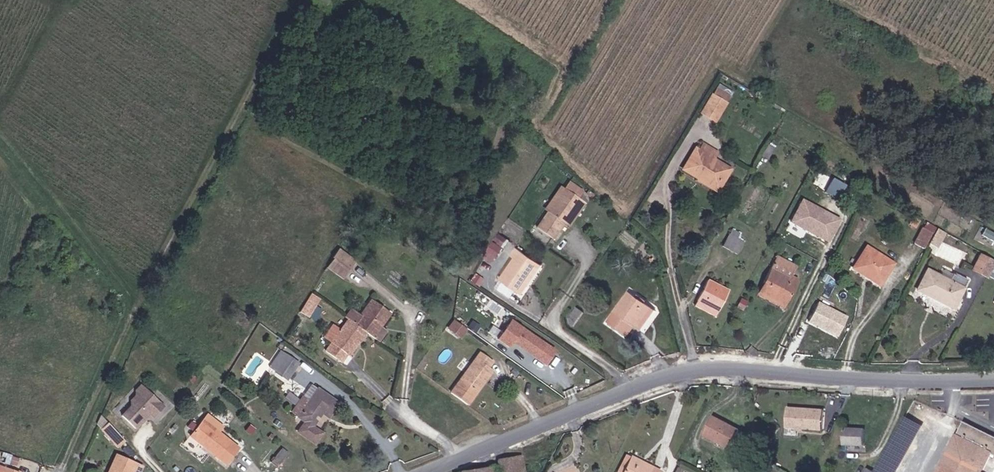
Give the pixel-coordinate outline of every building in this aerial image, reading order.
[(719,84),(713,94),(726,102),(732,92),(719,84)] [(715,121),(726,102),(713,94),(702,113),(715,121)] [(716,184),(726,164),(711,156),(715,149),(712,147),(694,176),(696,178),(698,175),(716,184)] [(694,175),(706,155),(702,152),(689,173),(694,175)] [(698,175),(696,178),(695,180),(718,191),(730,166),(726,164),(716,184),(698,175)] [(824,172),(817,185),(830,192),(842,199),(849,186),(824,172)] [(830,192),(817,185),(814,190),(827,197),(830,192)] [(567,186),(551,210),(567,221),(574,210),(576,211),(585,199),(567,186)] [(842,217),(805,197),(793,219),(831,239),(842,217)] [(562,228),(567,221),(551,210),(546,217),(562,228)] [(946,239),(949,231),(942,227),(938,235),(946,239)] [(741,231),(735,228),(733,233),(732,233),(726,244),(740,251),(746,239),(739,235),(741,231)] [(929,249),(937,233),(927,229),(920,245),(929,249)] [(502,233),(486,256),(494,262),(511,239),(502,233)] [(946,239),(938,235),(934,243),(942,246),(946,239)] [(504,278),(524,292),(530,283),(528,281),(537,268),(539,269),(544,261),(521,245),(515,253),(520,255),(504,278)] [(869,249),(858,267),(871,275),(869,279),(882,287),(896,265),(869,249)] [(364,263),(347,250),(341,260),(357,272),(364,263)] [(984,256),(977,270),(990,277),(993,270),(993,261),(984,256)] [(803,275),(792,270),(790,276),(772,267),(766,280),(771,281),(767,289),(790,301),(803,275)] [(931,270),(921,290),(957,308),(971,280),(957,273),(953,281),(931,270)] [(722,311),(732,290),(712,280),(702,301),(722,311)] [(309,316),(321,296),(312,291),(300,311),(309,316)] [(642,329),(657,309),(635,293),(614,324),(633,337),(640,328),(642,329)] [(397,313),(379,300),(367,315),(359,309),(352,317),(355,319),(371,332),(377,336),(385,326),(386,327),(397,313)] [(720,315),(722,311),(702,301),(700,305),(720,315)] [(820,302),(810,322),(839,335),(848,315),(820,302)] [(317,305),(310,316),(316,319),(323,308),(317,305)] [(575,323),(579,326),(588,313),(582,308),(575,318),(575,323)] [(657,309),(642,329),(647,333),(662,312),(657,309)] [(462,311),(456,319),(468,328),(473,320),(462,311)] [(546,364),(556,347),(507,317),(495,337),(509,346),(511,342),(546,364)] [(371,332),(355,319),(332,350),(347,361),(360,343),(362,344),(371,332)] [(502,355),(489,347),(469,375),(459,389),(476,401),(486,386),(495,373),(492,372),(499,362),(498,361),(502,355)] [(297,368),(303,359),(291,350),(279,366),(291,375),(297,368)] [(492,372),(495,373),(501,364),(499,362),(492,372)] [(341,401),(315,381),(294,408),(307,417),(300,427),(316,439),(323,430),(315,423),(324,411),(331,415),(341,401)] [(137,400),(142,399),(147,393),(142,389),(137,395),(137,400)] [(133,411),(125,421),(139,433),(148,422),(146,420),(150,415),(152,417),(157,421),(166,409),(147,393),(142,399),(137,400),(132,405),(133,411)] [(466,399),(448,424),(461,434),(480,409),(466,399)] [(833,408),(796,405),(794,423),(831,426),(833,408)] [(209,416),(205,421),(216,431),(221,425),(209,416)] [(708,433),(733,445),(741,429),(715,417),(708,433)] [(100,427),(117,446),(124,440),(107,421),(100,427)] [(216,431),(205,421),(192,436),(217,458),(230,443),(216,431)] [(969,422),(945,471),(988,471),(993,460),(993,434),(969,422)] [(869,429),(851,428),(851,443),(868,444),(869,429)] [(291,456),(284,451),(275,463),(282,469),(291,456)] [(633,457),(629,456),(621,471),(626,471),(633,457)] [(633,457),(626,471),(663,471),(633,457)] [(523,458),(500,462),(502,471),(529,471),(529,468),(524,468),(523,458)] [(139,465),(119,459),(115,471),(137,471),(139,465)] [(0,467),(0,471),(26,471),(27,469),(3,460),(0,467)]
